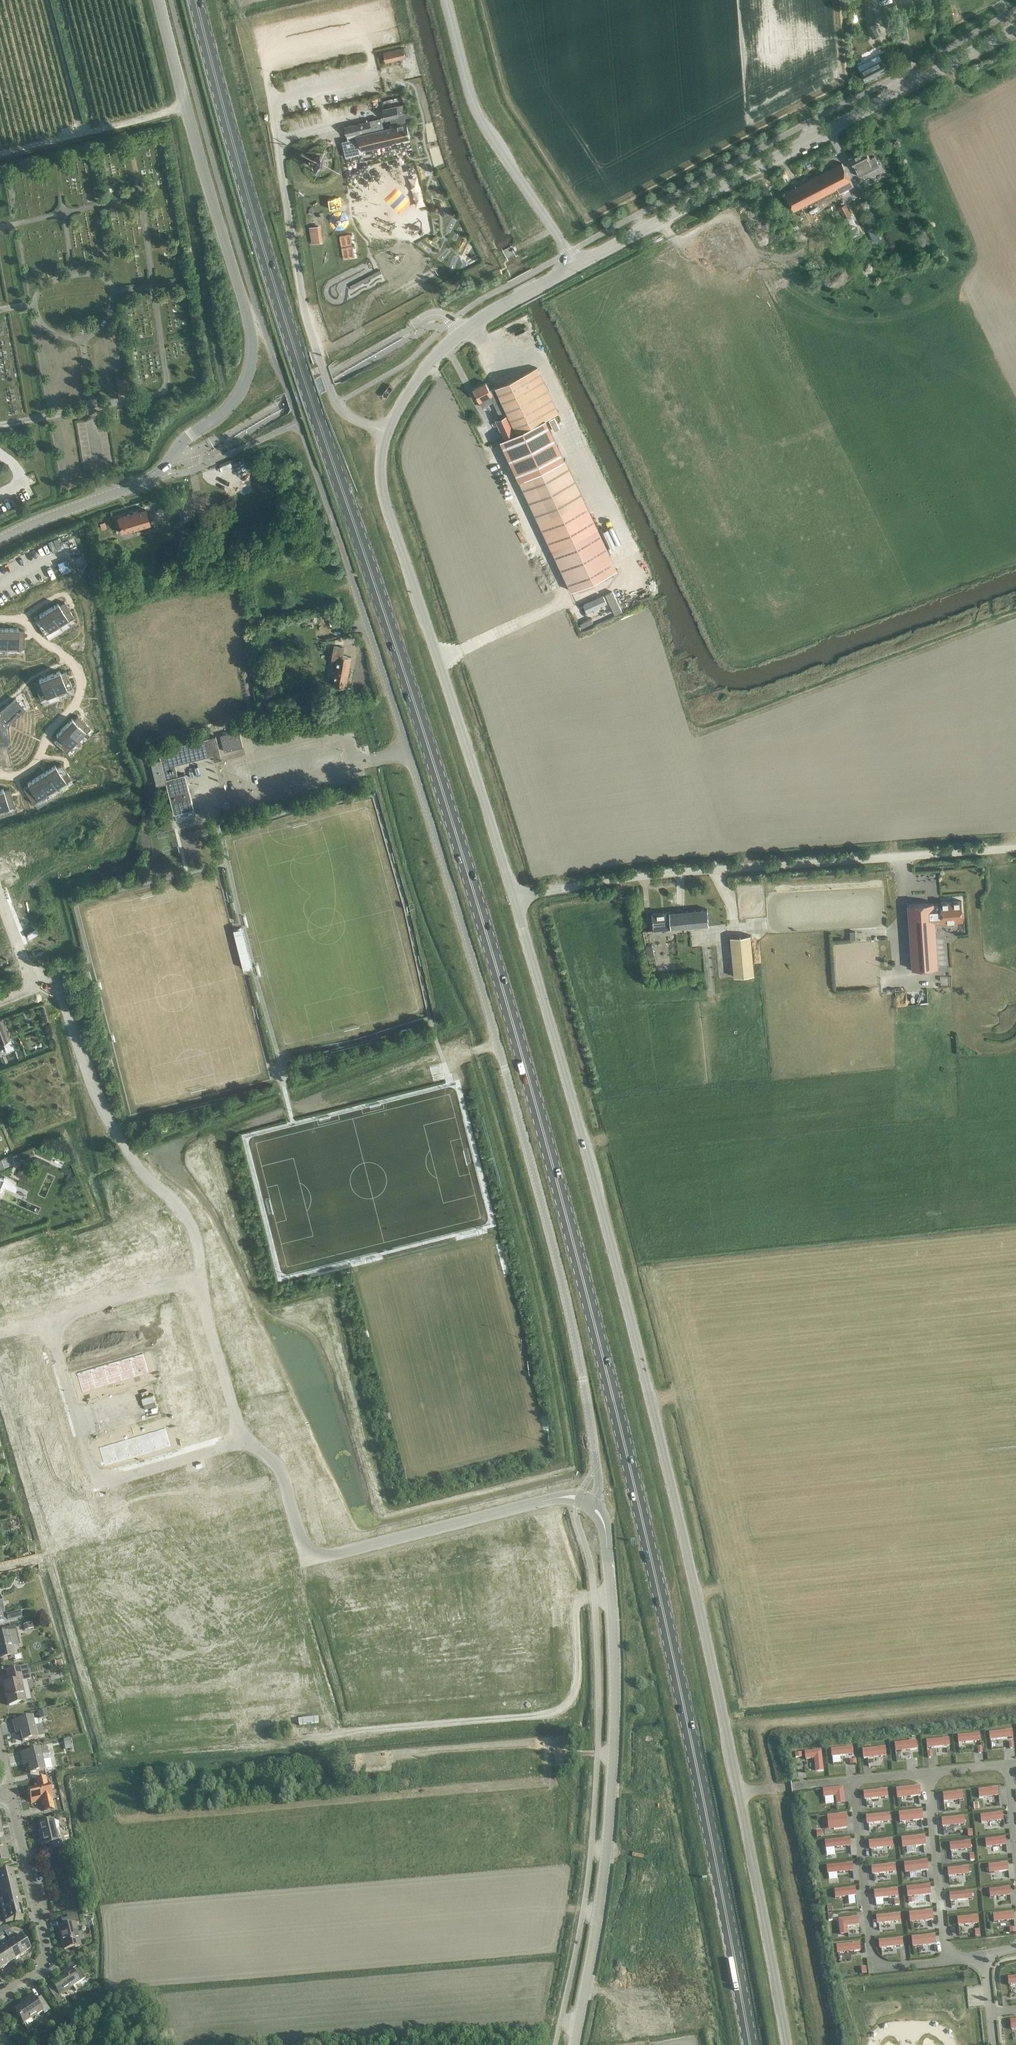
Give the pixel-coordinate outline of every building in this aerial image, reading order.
[(880,33),(874,22),(871,4),(864,5),(868,25),(867,26),(872,37),(880,33)] [(403,47),(384,52),(386,61),(405,57),(403,47)] [(858,66),(865,80),(886,70),(879,55),(858,66)] [(399,115),(397,106),(385,109),(387,120),(392,118),(394,127),(384,129),(382,118),(346,126),(349,139),(343,140),(346,156),(365,152),(364,150),(393,144),(392,142),(411,138),(407,122),(408,122),(411,121),(412,118),(411,115),(409,113),(406,113),(399,115)] [(866,149),(850,158),(857,172),(873,163),(866,149)] [(317,157),(314,162),(315,166),(319,170),(323,169),(327,164),(326,160),(321,156),(317,157)] [(842,163),(785,193),(793,210),(837,188),(840,193),(854,186),(842,163)] [(865,211),(872,208),(867,199),(861,202),(865,211)] [(860,232),(846,202),(839,206),(853,236),(860,232)] [(878,218),(875,212),(866,217),(869,223),(878,218)] [(309,227),(312,243),(321,242),(318,225),(309,227)] [(808,241),(823,270),(830,267),(815,238),(808,241)] [(486,383),(473,389),(479,401),(490,395),(500,417),(495,420),(504,438),(517,432),(546,418),(558,412),(537,368),(537,367),(490,390),(486,383)] [(116,378),(119,393),(131,390),(128,375),(116,378)] [(504,438),(500,440),(507,453),(519,480),(565,458),(551,429),(548,423),(546,418),(517,432),(504,438)] [(565,458),(519,480),(539,522),(571,591),(617,569),(585,500),(565,458)] [(149,524),(145,509),(117,517),(122,532),(149,524)] [(233,566),(232,559),(213,562),(215,570),(233,566)] [(58,603),(48,609),(59,625),(73,616),(64,601),(59,605),(58,603)] [(39,616),(35,619),(44,634),(59,625),(48,609),(38,615),(39,616)] [(18,628),(7,628),(7,647),(24,647),(24,630),(18,630),(18,628)] [(336,662),(332,684),(345,687),(348,670),(344,669),(347,656),(343,655),(344,647),(333,645),(330,661),(336,662)] [(59,671),(49,675),(55,692),(71,686),(65,670),(60,672),(59,671)] [(39,680),(34,682),(40,698),(55,692),(49,675),(39,679),(39,680)] [(7,743),(5,725),(23,708),(15,698),(0,711),(0,744),(7,743)] [(72,718),(64,726),(78,740),(90,727),(77,715),(73,719),(72,718)] [(57,735),(53,739),(66,752),(78,740),(64,726),(56,734),(57,735)] [(243,746),(239,730),(220,735),(224,751),(243,746)] [(208,738),(212,756),(213,755),(214,761),(222,759),(216,736),(208,738)] [(165,779),(166,783),(174,814),(194,809),(185,775),(178,777),(175,765),(212,756),(208,738),(158,751),(160,759),(161,759),(163,759),(164,764),(162,764),(166,779),(165,779)] [(161,759),(160,759),(151,762),(156,786),(166,783),(165,779),(166,779),(162,764),(164,764),(163,759),(161,759)] [(55,765),(46,771),(56,787),(71,778),(61,763),(56,766),(55,765)] [(46,771),(37,777),(47,793),(56,787),(46,771)] [(28,784),(23,788),(33,803),(47,793),(37,777),(27,783),(28,784)] [(0,789),(0,810),(14,805),(9,788),(4,790),(3,788),(0,789)] [(963,920),(961,900),(940,902),(940,903),(933,903),(933,902),(907,904),(912,969),(938,967),(935,922),(963,920)] [(652,913),(653,930),(654,930),(654,929),(709,924),(707,908),(670,912),(670,911),(652,913)] [(234,929),(244,968),(252,966),(242,927),(234,929)] [(750,935),(730,936),(730,938),(734,976),(754,975),(750,935)] [(653,944),(646,946),(648,956),(655,955),(653,944)] [(2,1018),(0,1018),(0,1041),(10,1037),(2,1018)] [(143,1353),(129,1357),(135,1376),(148,1372),(143,1353)] [(135,1376),(129,1357),(116,1361),(122,1380),(135,1376)] [(187,1358),(181,1360),(189,1386),(195,1384),(207,1381),(204,1370),(192,1373),(187,1358)] [(42,1360),(25,1365),(28,1375),(45,1370),(42,1360)] [(122,1380),(116,1361),(103,1365),(109,1384),(122,1380)] [(109,1384),(103,1365),(90,1369),(96,1387),(109,1384)] [(96,1387),(90,1369),(77,1373),(82,1392),(96,1387)] [(45,1370),(28,1375),(31,1385),(48,1380),(45,1370)] [(48,1380),(31,1385),(34,1395),(51,1390),(48,1380)] [(195,1384),(189,1386),(197,1413),(215,1408),(212,1397),(200,1400),(195,1384)] [(51,1390),(34,1395),(37,1405),(54,1400),(51,1390)] [(54,1400),(37,1405),(40,1415),(57,1410),(54,1400)] [(57,1410),(40,1415),(43,1425),(60,1420),(57,1410)] [(203,1411),(197,1413),(205,1440),(223,1435),(220,1424),(208,1427),(203,1411)] [(63,1429),(60,1420),(43,1425),(46,1434),(63,1429)] [(170,1446),(165,1428),(151,1432),(157,1450),(170,1446)] [(157,1450),(151,1432),(138,1436),(144,1454),(157,1450)] [(144,1454),(138,1436),(125,1439),(131,1458),(144,1454)] [(131,1458),(125,1439),(112,1443),(118,1462),(131,1458)] [(118,1462),(112,1443),(99,1447),(104,1466),(118,1462)] [(6,1615),(7,1622),(21,1618),(19,1612),(6,1615)] [(24,1631),(33,1629),(32,1623),(23,1625),(24,1631)] [(3,1634),(0,1635),(0,1661),(15,1657),(12,1648),(21,1646),(16,1626),(1,1629),(3,1634)] [(60,1658),(55,1658),(57,1667),(63,1665),(60,1658)] [(8,1684),(3,1685),(9,1706),(24,1702),(19,1681),(23,1680),(23,1681),(29,1679),(26,1665),(4,1670),(8,1684)] [(45,1708),(37,1710),(39,1719),(47,1717),(45,1708)] [(22,1742),(43,1736),(41,1725),(34,1727),(31,1717),(12,1722),(14,1730),(19,1728),(22,1742)] [(1013,1738),(1012,1730),(989,1733),(990,1741),(1013,1738)] [(979,1735),(957,1737),(958,1746),(980,1743),(979,1735)] [(949,1739),(925,1742),(926,1750),(950,1748),(949,1739)] [(69,1740),(63,1741),(65,1750),(71,1749),(69,1740)] [(916,1741),(894,1744),(895,1752),(917,1750),(916,1741)] [(44,1770),(51,1769),(46,1748),(39,1749),(20,1753),(22,1762),(27,1760),(30,1774),(44,1770)] [(853,1748),(831,1750),(831,1759),(853,1757),(853,1748)] [(863,1760),(887,1757),(885,1748),(862,1751),(863,1760)] [(821,1750),(804,1752),(805,1760),(814,1759),(815,1773),(823,1772),(821,1750)] [(45,1777),(43,1777),(35,1779),(36,1785),(27,1787),(31,1803),(40,1801),(43,1811),(54,1808),(48,1782),(46,1782),(45,1777)] [(843,1788),(823,1790),(824,1798),(835,1797),(836,1805),(845,1804),(843,1788)] [(920,1788),(897,1790),(898,1800),(921,1798),(920,1788)] [(979,1799),(998,1797),(998,1788),(978,1790),(979,1799)] [(888,1800),(887,1791),(863,1793),(864,1802),(888,1800)] [(943,1802),(963,1800),(962,1792),(943,1794),(943,1802)] [(923,1812),(899,1814),(900,1824),(924,1822),(923,1812)] [(846,1814),(827,1816),(828,1830),(848,1828),(846,1814)] [(1003,1823),(1002,1814),(981,1816),(982,1825),(1003,1823)] [(890,1824),(890,1816),(866,1818),(867,1826),(890,1824)] [(964,1827),(963,1819),(942,1821),(942,1829),(964,1827)] [(49,1851),(61,1848),(60,1841),(58,1842),(53,1820),(38,1824),(41,1837),(39,1837),(41,1846),(47,1845),(49,1851)] [(925,1838),(901,1841),(902,1850),(926,1847),(925,1838)] [(1004,1839),(986,1841),(986,1849),(1005,1847),(1004,1839)] [(851,1848),(851,1840),(825,1842),(826,1851),(851,1848)] [(892,1841),(869,1844),(870,1852),(893,1849),(892,1841)] [(971,1851),(970,1843),(950,1845),(950,1853),(971,1851)] [(8,1862),(5,1848),(0,1849),(0,1864),(8,1862)] [(928,1863),(904,1865),(905,1875),(929,1873),(928,1863)] [(1008,1864),(988,1866),(989,1875),(1008,1873),(1008,1864)] [(853,1874),(853,1865),(827,1868),(828,1876),(853,1874)] [(895,1866),(872,1869),(872,1877),(896,1875),(895,1866)] [(969,1877),(968,1868),(948,1871),(949,1879),(969,1877)] [(14,1883),(11,1871),(0,1874),(0,1887),(14,1883)] [(17,1895),(14,1883),(0,1887),(0,1899),(17,1895)] [(931,1887),(907,1889),(908,1899),(932,1897),(931,1887)] [(1011,1897),(1010,1889),(989,1891),(990,1900),(1011,1897)] [(857,1898),(856,1890),(835,1892),(835,1900),(857,1898)] [(899,1899),(898,1890),(874,1893),(875,1902),(899,1899)] [(972,1901),(971,1893),(950,1895),(951,1903),(972,1901)] [(20,1906),(17,1895),(0,1899),(0,1903),(2,1910),(20,1906)] [(20,1906),(2,1910),(5,1923),(22,1918),(20,1906)] [(933,1912),(910,1915),(911,1925),(934,1922),(933,1912)] [(1014,1914),(993,1916),(994,1924),(1014,1923),(1014,1914)] [(901,1924),(900,1916),(877,1918),(877,1926),(901,1924)] [(978,1916),(957,1918),(958,1926),(979,1924),(978,1916)] [(74,1924),(78,1923),(76,1917),(61,1920),(62,1927),(58,1928),(63,1950),(79,1947),(74,1924)] [(859,1925),(858,1917),(838,1919),(840,1935),(848,1934),(847,1927),(859,1925)] [(5,1935),(10,1942),(19,1957),(30,1950),(20,1935),(14,1939),(9,1931),(8,1926),(3,1927),(4,1933),(5,1935)] [(936,1947),(935,1937),(912,1939),(913,1949),(936,1947)] [(903,1949),(902,1940),(879,1942),(880,1951),(903,1949)] [(9,1963),(19,1957),(10,1942),(0,1948),(0,1949),(9,1963)] [(861,1953),(860,1945),(837,1947),(837,1955),(861,1953)] [(0,1949),(0,1969),(9,1963),(0,1949)] [(87,1959),(84,1954),(77,1958),(80,1963),(87,1959)] [(52,1985),(46,1988),(57,2005),(62,2001),(59,1995),(79,1982),(84,1979),(77,1966),(71,1970),(70,1970),(50,1983),(52,1985)] [(1008,1978),(1009,1985),(1015,1985),(1015,1977),(1008,1978)] [(43,2014),(49,2010),(40,1997),(35,2001),(31,1995),(24,2000),(26,2003),(14,2011),(22,2023),(41,2011),(43,2014)] [(53,2013),(48,2016),(53,2023),(58,2020),(53,2013)]
